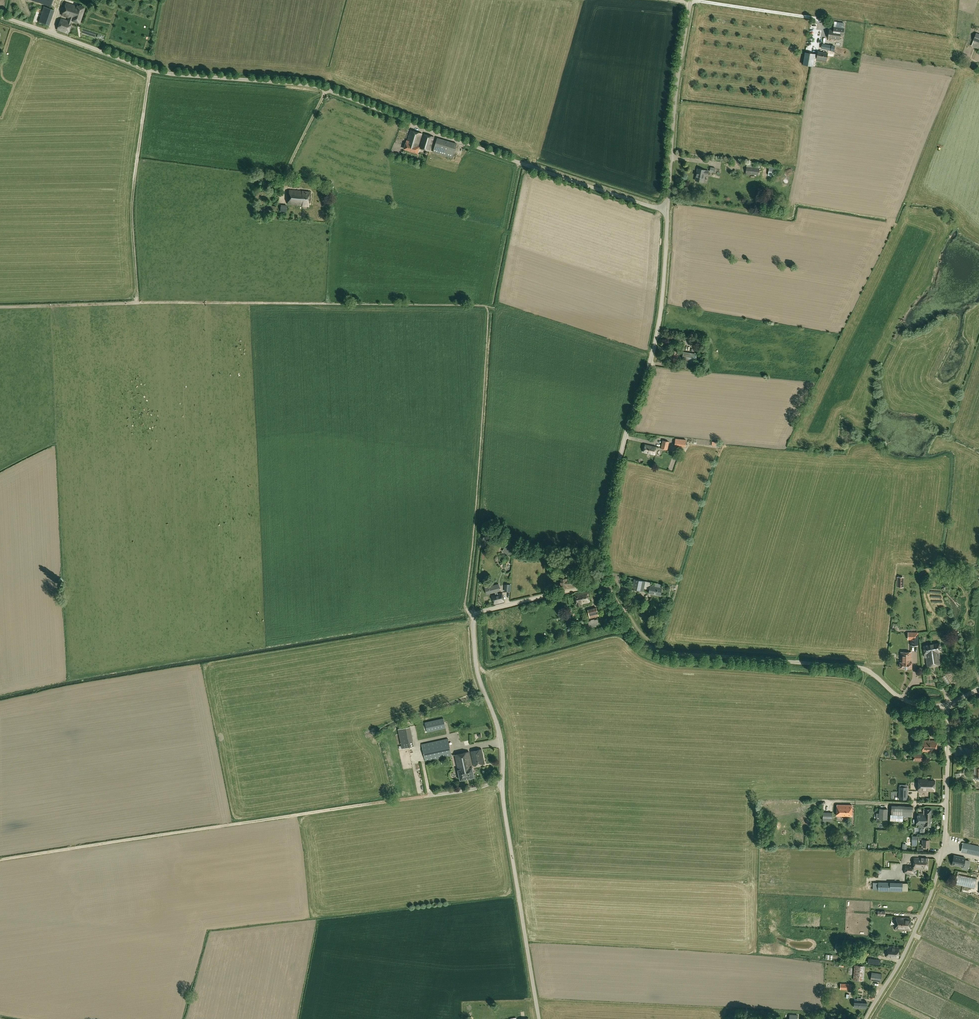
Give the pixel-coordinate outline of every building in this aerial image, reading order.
[(80,23),(85,8),(78,5),(77,6),(66,3),(62,15),(69,18),(68,21),(61,19),(57,30),(68,33),(73,21),(80,23)] [(48,25),(54,10),(44,7),(39,22),(43,23),(42,26),(48,27),(48,25)] [(830,30),(829,38),(840,40),(841,35),(844,35),(845,29),(835,27),(834,31),(830,30)] [(827,60),(828,53),(818,51),(817,58),(827,60)] [(808,53),(805,65),(813,66),(815,54),(808,53)] [(422,133),(411,130),(407,144),(406,143),(404,149),(418,153),(419,147),(418,147),(422,133)] [(420,147),(429,150),(434,137),(424,133),(420,147)] [(437,138),(433,152),(452,158),(456,144),(437,138)] [(746,167),(746,174),(758,175),(759,168),(746,167)] [(705,171),(705,170),(698,169),(696,181),(703,182),(705,174),(708,175),(709,171),(705,171)] [(309,206),(310,191),(289,190),(288,203),(303,205),(309,206)] [(276,211),(277,207),(265,204),(263,204),(261,206),(261,210),(271,213),(272,210),(276,211)] [(678,342),(676,342),(676,346),(684,345),(684,338),(678,338),(678,342)] [(679,351),(671,350),(670,361),(677,362),(679,351)] [(694,363),(696,354),(683,352),(682,361),(688,361),(688,363),(694,364),(694,363)] [(675,446),(686,447),(686,440),(675,438),(675,446)] [(655,454),(657,447),(646,444),(644,452),(655,454)] [(507,545),(503,551),(508,555),(512,549),(510,548),(513,544),(508,540),(506,544),(507,545)] [(576,587),(576,578),(567,578),(561,578),(561,587),(567,587),(576,587)] [(646,581),(635,579),(632,588),(643,591),(646,581)] [(655,586),(651,586),(649,593),(661,595),(662,588),(663,584),(656,583),(655,586)] [(497,587),(493,588),(493,592),(495,591),(495,594),(492,595),(494,604),(504,602),(502,593),(498,594),(497,587)] [(588,591),(575,594),(577,606),(581,606),(581,604),(590,602),(588,591)] [(588,609),(590,618),(598,616),(597,607),(588,609)] [(917,645),(918,633),(908,633),(908,639),(911,639),(911,645),(917,645)] [(928,666),(941,664),(939,651),(941,651),(940,642),(923,645),(925,656),(926,656),(928,666)] [(911,662),(911,652),(901,652),(901,662),(900,662),(900,668),(904,668),(907,668),(912,668),(912,662),(911,662)] [(953,679),(950,673),(946,675),(944,671),(940,673),(945,683),(953,679)] [(427,732),(446,728),(444,718),(425,722),(427,732)] [(398,729),(402,748),(414,746),(410,726),(398,729)] [(452,755),(448,738),(422,744),(422,747),(424,755),(426,761),(452,756),(452,755)] [(937,752),(937,741),(923,740),(923,751),(937,752)] [(471,751),(472,755),(474,766),(485,764),(483,755),(482,749),(471,751)] [(470,751),(454,754),(454,755),(458,770),(461,780),(475,777),(472,767),(473,767),(470,755),(470,751)] [(935,791),(935,781),(928,780),(928,779),(919,779),(918,792),(928,792),(928,791),(935,791)] [(907,799),(907,791),(899,791),(899,799),(907,799)] [(852,816),(853,805),(837,804),(837,815),(852,816)] [(891,814),(890,820),(903,821),(903,819),(907,819),(907,817),(911,817),(912,812),(913,812),(913,806),(899,806),(892,805),(891,814)] [(888,809),(880,809),(879,819),(887,820),(888,809)] [(918,813),(918,820),(925,820),(925,819),(931,820),(932,809),(924,809),(924,813),(918,813)] [(925,820),(918,820),(918,825),(919,825),(919,827),(919,833),(925,833),(925,827),(925,826),(931,827),(931,820),(925,819),(925,820)] [(926,836),(918,836),(918,839),(922,840),(922,843),(923,843),(923,847),(929,847),(929,840),(926,840),(926,836)] [(963,843),(962,849),(967,850),(966,853),(978,856),(978,846),(963,843)] [(965,860),(966,858),(954,855),(952,864),(963,867),(963,868),(968,870),(970,861),(965,860)] [(915,866),(914,868),(928,869),(929,858),(914,857),(914,865),(915,866)] [(913,874),(914,868),(915,866),(914,865),(906,864),(905,873),(913,874)] [(903,891),(903,883),(878,882),(878,890),(903,891)] [(910,931),(911,918),(897,917),(896,929),(910,931)] [(899,958),(899,948),(887,947),(887,957),(899,958)] [(865,966),(855,965),(853,979),(864,981),(865,966)] [(881,981),(882,973),(872,972),(870,980),(881,981)] [(866,1008),(867,1001),(861,1001),(861,998),(857,998),(857,1001),(855,1000),(854,1007),(866,1008)]
